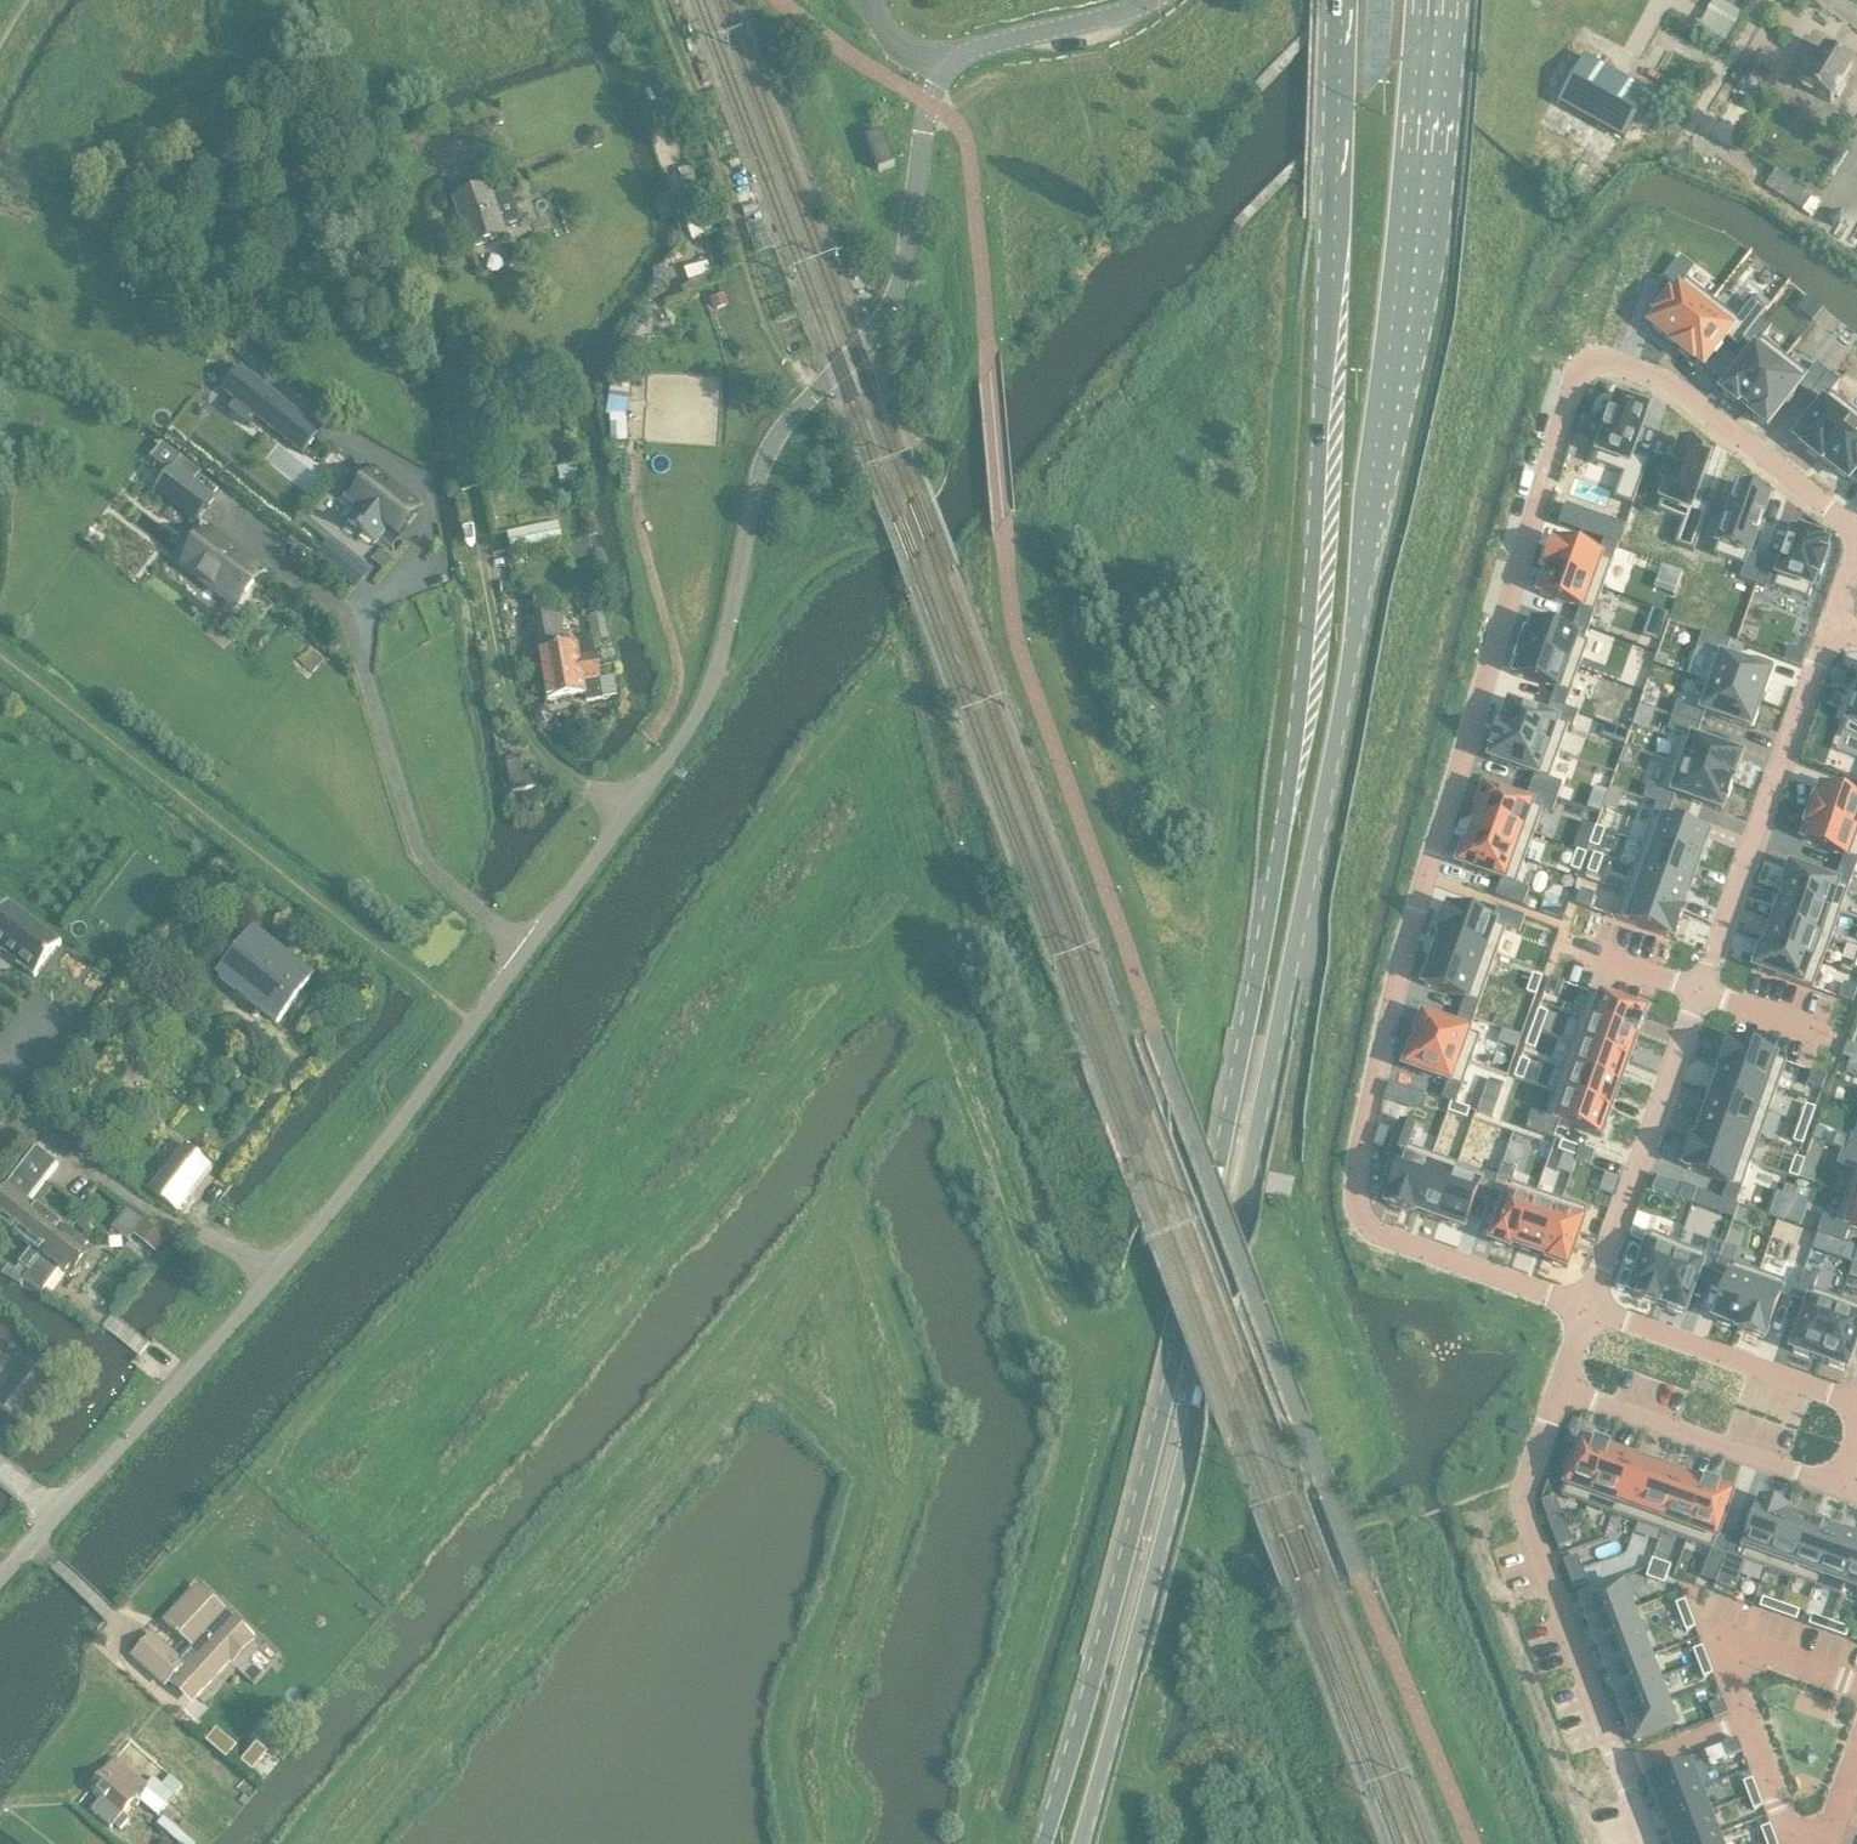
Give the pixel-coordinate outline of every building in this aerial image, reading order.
[(1803,87),(1830,103),(1832,99),(1834,97),(1837,99),(1845,85),(1842,83),(1852,65),(1824,49),(1814,67),(1807,63),(1798,79),(1805,83),(1803,87)] [(1585,60),(1560,103),(1625,139),(1637,116),(1624,109),(1636,89),(1585,60)] [(588,132),(586,138),(588,144),(594,147),(600,145),(603,139),(601,133),(595,130),(588,132)] [(883,132),(866,138),(879,171),(895,165),(883,132)] [(1765,186),(1801,208),(1811,191),(1776,169),(1765,186)] [(454,199),(471,248),(507,236),(503,226),(522,220),(512,190),(493,197),(489,187),(454,199)] [(700,210),(685,215),(692,238),(708,234),(700,210)] [(1657,317),(1650,326),(1675,346),(1674,348),(1675,349),(1712,301),(1686,280),(1695,269),(1681,258),(1663,281),(1676,292),(1671,298),(1670,297),(1655,316),(1657,317)] [(708,260),(685,268),(689,281),(712,274),(708,260)] [(1712,301),(1675,349),(1693,362),(1694,361),(1703,367),(1725,339),(1737,348),(1741,343),(1759,320),(1767,311),(1753,300),(1737,321),(1712,301)] [(1753,351),(1721,392),(1738,405),(1740,402),(1747,407),(1785,358),(1762,340),(1771,329),(1759,320),(1741,343),(1753,351)] [(1785,358),(1747,407),(1753,412),(1750,415),(1767,428),(1799,387),(1810,396),(1828,374),(1816,365),(1807,376),(1785,358)] [(241,368),(223,391),(235,401),(228,411),(249,427),(256,418),(303,454),(321,432),(241,368)] [(613,373),(606,415),(625,418),(633,377),(613,373)] [(1795,440),(1804,447),(1802,448),(1820,462),(1856,415),(1856,414),(1831,394),(1840,383),(1828,374),(1810,396),(1821,405),(1795,440)] [(1604,435),(1594,465),(1623,475),(1614,499),(1633,506),(1648,461),(1632,455),(1636,445),(1637,445),(1642,430),(1641,430),(1648,410),(1638,406),(1638,404),(1624,399),(1623,401),(1617,399),(1610,418),(1609,417),(1603,434),(1604,435)] [(1820,462),(1821,463),(1822,461),(1848,481),(1855,473),(1856,474),(1856,415),(1820,462)] [(1667,484),(1658,511),(1684,521),(1675,545),(1694,551),(1710,507),(1693,501),(1698,488),(1699,489),(1703,477),(1702,476),(1708,458),(1700,455),(1701,450),(1682,443),(1676,460),(1669,458),(1661,481),(1667,484)] [(165,444),(153,460),(170,473),(157,490),(195,520),(213,497),(194,482),(201,472),(182,457),(165,444)] [(364,462),(342,491),(360,506),(347,522),(359,531),(358,533),(361,536),(363,534),(375,544),(387,527),(399,537),(421,510),(364,462)] [(574,464),(559,468),(562,484),(577,481),(574,464)] [(1725,525),(1714,555),(1745,566),(1740,580),(1756,585),(1766,558),(1750,553),(1756,536),(1757,537),(1763,520),(1762,520),(1768,500),(1762,498),(1763,496),(1744,490),(1743,492),(1737,490),(1731,509),(1729,508),(1724,525),(1725,525)] [(558,522),(508,532),(512,552),(563,541),(558,522)] [(586,524),(578,525),(580,538),(589,537),(586,524)] [(210,532),(184,566),(236,606),(262,572),(210,532)] [(1766,558),(1756,585),(1773,591),(1774,589),(1808,601),(1816,578),(1818,579),(1825,559),(1823,558),(1827,546),(1821,544),(1822,541),(1800,533),(1799,536),(1793,534),(1782,564),(1766,558)] [(589,542),(568,545),(571,562),(592,558),(589,542)] [(1554,542),(1545,568),(1603,589),(1618,547),(1604,542),(1598,558),(1554,542)] [(298,547),(291,556),(306,568),(313,558),(298,547)] [(341,550),(329,566),(356,587),(368,572),(341,550)] [(1542,577),(1537,590),(1540,591),(1538,595),(1580,610),(1575,623),(1589,628),(1603,589),(1545,568),(1545,569),(1547,570),(1544,578),(1542,577)] [(512,583),(502,584),(503,595),(513,594),(512,583)] [(533,637),(529,638),(532,655),(539,654),(543,676),(598,667),(594,643),(563,648),(561,635),(565,634),(562,615),(530,620),(533,637)] [(1526,636),(1522,649),(1579,669),(1588,643),(1584,642),(1589,628),(1575,623),(1570,637),(1533,624),(1528,637),(1526,636)] [(1703,633),(1697,649),(1710,654),(1701,681),(1761,702),(1764,692),(1766,693),(1771,678),(1769,677),(1770,674),(1725,658),(1730,642),(1703,633)] [(1519,662),(1514,675),(1556,690),(1551,704),(1565,709),(1579,669),(1522,649),(1517,661),(1519,662)] [(598,667),(543,676),(547,700),(586,694),(587,701),(603,698),(618,696),(615,677),(600,679),(598,667)] [(1678,703),(1673,717),(1700,727),(1705,713),(1751,729),(1752,727),(1754,728),(1759,713),(1757,712),(1761,702),(1701,681),(1700,682),(1706,684),(1697,710),(1678,703)] [(1843,734),(1856,739),(1856,692),(1852,704),(1854,704),(1843,734)] [(1498,730),(1497,731),(1559,753),(1568,726),(1573,728),(1578,713),(1565,709),(1551,704),(1546,718),(1539,715),(1540,715),(1527,710),(1526,711),(1509,705),(1508,707),(1506,706),(1501,721),(1503,722),(1499,731),(1498,730)] [(550,717),(549,711),(544,708),(539,709),(535,714),(536,719),(541,723),(547,722),(550,717)] [(1673,717),(1668,731),(1681,736),(1672,763),(1733,785),(1734,784),(1732,783),(1735,774),(1737,775),(1742,760),(1740,760),(1741,757),(1695,741),(1700,727),(1673,717)] [(1493,750),(1489,759),(1535,776),(1530,789),(1558,799),(1563,785),(1549,780),(1559,753),(1497,731),(1491,749),(1493,750)] [(534,772),(523,774),(520,759),(507,762),(513,791),(537,786),(534,772)] [(1649,785),(1644,800),(1657,804),(1671,809),(1676,795),(1722,812),(1725,802),(1727,803),(1733,785),(1672,763),(1662,790),(1649,785)] [(1485,789),(1478,808),(1480,809),(1478,815),(1534,835),(1543,810),(1553,813),(1558,799),(1530,789),(1525,803),(1485,789)] [(1810,814),(1856,831),(1856,802),(1821,789),(1816,802),(1814,801),(1810,814)] [(1657,804),(1643,843),(1699,863),(1708,838),(1666,823),(1671,809),(1657,804)] [(1802,841),(1844,856),(1839,869),(1853,874),(1856,864),(1856,831),(1810,814),(1805,827),(1807,827),(1802,841)] [(1478,815),(1469,840),(1525,860),(1534,835),(1478,815)] [(1596,827),(1590,845),(1599,848),(1605,830),(1596,827)] [(1464,846),(1457,865),(1502,881),(1496,897),(1523,907),(1529,890),(1516,885),(1525,860),(1469,840),(1467,847),(1464,846)] [(1643,843),(1634,869),(1690,888),(1699,863),(1643,843)] [(1577,851),(1571,869),(1580,872),(1586,854),(1577,851)] [(1594,855),(1588,873),(1597,876),(1603,858),(1594,855)] [(1790,867),(1783,887),(1786,888),(1784,893),(1840,913),(1853,874),(1839,869),(1834,883),(1790,867)] [(1634,869),(1625,894),(1683,914),(1684,913),(1681,912),(1690,888),(1634,869)] [(1581,891),(1576,905),(1590,910),(1595,896),(1581,891)] [(1784,893),(1775,918),(1831,938),(1840,913),(1784,893)] [(1625,894),(1616,919),(1674,940),(1683,914),(1625,894)] [(2,951),(16,962),(34,976),(35,977),(61,943),(60,942),(60,943),(42,929),(42,928),(28,917),(28,918),(10,904),(10,903),(9,902),(2,911),(0,909),(0,949),(2,951)] [(1448,908),(1438,934),(1497,955),(1506,929),(1519,934),(1525,918),(1498,908),(1492,924),(1448,908)] [(1775,918),(1766,944),(1822,964),(1831,938),(1775,918)] [(255,932),(220,976),(278,1022),(313,977),(255,932)] [(1440,937),(1432,960),(1488,979),(1497,955),(1438,934),(1438,936),(1440,937)] [(1761,949),(1754,968),(1813,989),(1822,964),(1766,944),(1764,950),(1761,949)] [(1432,960),(1423,986),(1465,1000),(1460,1014),(1474,1019),(1488,979),(1432,960)] [(1533,975),(1527,993),(1536,996),(1542,978),(1533,975)] [(1550,978),(1545,992),(1559,997),(1564,983),(1550,978)] [(1838,998),(1853,1003),(1856,991),(1856,989),(1844,984),(1838,998)] [(1590,992),(1581,1018),(1637,1038),(1646,1012),(1590,992)] [(1539,1010),(1532,1029),(1541,1032),(1548,1014),(1539,1010)] [(1418,1036),(1415,1043),(1471,1063),(1480,1037),(1469,1033),(1474,1019),(1460,1014),(1455,1028),(1423,1016),(1416,1035),(1418,1036)] [(1581,1018),(1572,1043),(1628,1063),(1637,1038),(1581,1018)] [(1532,1029),(1526,1047),(1535,1050),(1541,1032),(1532,1029)] [(1729,1041),(1720,1067),(1778,1087),(1787,1062),(1729,1041)] [(1411,1049),(1404,1068),(1448,1083),(1442,1100),(1452,1103),(1456,1105),(1471,1063),(1415,1043),(1413,1050),(1411,1049)] [(1572,1043),(1563,1068),(1619,1087),(1628,1063),(1572,1043)] [(1521,1060),(1514,1078),(1523,1081),(1530,1063),(1521,1060)] [(1721,1069),(1713,1093),(1769,1113),(1778,1087),(1720,1067),(1719,1068),(1721,1069)] [(1563,1068),(1555,1092),(1610,1112),(1619,1087),(1563,1068)] [(1813,1071),(1808,1085),(1822,1090),(1827,1076),(1813,1071)] [(1532,1113),(1527,1129),(1554,1139),(1560,1123),(1601,1138),(1610,1112),(1555,1092),(1546,1118),(1532,1113)] [(1713,1093),(1704,1118),(1760,1138),(1769,1113),(1713,1093)] [(1452,1103),(1448,1112),(1467,1119),(1470,1109),(1456,1105),(1452,1103)] [(1806,1105),(1800,1124),(1809,1127),(1815,1109),(1806,1105)] [(1694,1140),(1693,1142),(1751,1163),(1760,1138),(1704,1118),(1696,1141),(1694,1140)] [(1403,1161),(1387,1205),(1412,1214),(1433,1156),(1426,1154),(1407,1147),(1415,1126),(1401,1121),(1388,1156),(1403,1161)] [(1800,1124),(1793,1142),(1802,1145),(1809,1127),(1800,1124)] [(1846,1151),(1856,1155),(1856,1139),(1851,1137),(1846,1151)] [(1560,1149),(1559,1151),(1577,1158),(1580,1148),(1562,1142),(1560,1149)] [(1693,1142),(1684,1168),(1728,1183),(1722,1199),(1736,1204),(1751,1163),(1693,1142)] [(186,1145),(150,1189),(177,1211),(213,1166),(186,1145)] [(30,1270),(64,1227),(28,1199),(56,1164),(36,1149),(0,1195),(0,1221),(34,1248),(22,1264),(30,1270)] [(1577,1158),(1576,1163),(1590,1168),(1595,1154),(1581,1149),(1577,1158)] [(1433,1156),(1412,1214),(1414,1215),(1414,1212),(1438,1220),(1458,1165),(1457,1165),(1433,1156)] [(1795,1157),(1789,1175),(1798,1179),(1805,1161),(1795,1157)] [(1846,1196),(1856,1200),(1856,1163),(1846,1196)] [(1458,1165),(1438,1220),(1464,1229),(1478,1188),(1492,1193),(1497,1179),(1483,1174),(1479,1185),(1455,1177),(1459,1165),(1458,1165)] [(1506,1198),(1490,1242),(1509,1249),(1510,1246),(1517,1249),(1537,1193),(1511,1184),(1516,1171),(1502,1166),(1497,1179),(1492,1193),(1506,1198)] [(1683,1185),(1678,1199),(1692,1204),(1697,1190),(1683,1185)] [(1537,1193),(1517,1249),(1542,1257),(1562,1202),(1537,1193)] [(1817,1233),(1845,1242),(1851,1226),(1856,1229),(1856,1200),(1846,1196),(1837,1221),(1823,1216),(1817,1233)] [(1562,1202),(1542,1257),(1549,1260),(1548,1263),(1567,1269),(1587,1211),(1562,1202)] [(116,1221),(132,1235),(133,1233),(156,1251),(166,1239),(144,1221),(127,1208),(116,1221)] [(30,1270),(32,1272),(28,1277),(26,1280),(43,1294),(61,1270),(72,1279),(94,1250),(64,1227),(30,1270)] [(1651,1233),(1630,1293),(1639,1296),(1639,1298),(1658,1305),(1658,1303),(1657,1303),(1679,1243),(1651,1233)] [(1679,1243),(1657,1303),(1658,1303),(1667,1306),(1667,1308),(1681,1313),(1682,1312),(1685,1312),(1701,1267),(1715,1272),(1720,1257),(1720,1258),(1725,1244),(1710,1239),(1705,1252),(1679,1243)] [(1728,1277),(1714,1318),(1718,1320),(1717,1322),(1730,1327),(1730,1324),(1738,1327),(1739,1327),(1759,1271),(1720,1258),(1720,1257),(1715,1272),(1728,1277)] [(11,1265),(4,1274),(22,1285),(26,1280),(28,1277),(18,1270),(11,1265)] [(1738,1327),(1738,1329),(1765,1339),(1780,1295),(1794,1300),(1799,1286),(1759,1271),(1739,1327),(1738,1327)] [(1808,1305),(1791,1350),(1794,1351),(1793,1353),(1808,1358),(1809,1356),(1819,1360),(1840,1300),(1813,1291),(1818,1277),(1803,1272),(1799,1286),(1794,1300),(1808,1305)] [(1819,1360),(1829,1364),(1828,1365),(1843,1371),(1844,1369),(1846,1370),(1856,1340),(1856,1306),(1840,1300),(1819,1360)] [(22,1424),(54,1385),(31,1367),(0,1406),(0,1407),(22,1424)] [(1571,1470),(1562,1497),(1588,1506),(1607,1451),(1609,1451),(1609,1450),(1608,1450),(1595,1445),(1595,1446),(1581,1442),(1576,1457),(1575,1457),(1570,1470),(1571,1470)] [(1607,1451),(1588,1506),(1612,1515),(1632,1459),(1609,1451),(1607,1451)] [(1632,1459),(1612,1515),(1637,1524),(1657,1468),(1632,1459)] [(1657,1468),(1637,1524),(1662,1533),(1682,1477),(1657,1468)] [(1682,1477),(1662,1533),(1686,1542),(1706,1486),(1705,1485),(1682,1477)] [(1706,1486),(1686,1542),(1726,1556),(1731,1541),(1717,1536),(1732,1495),(1719,1490),(1719,1489),(1707,1485),(1706,1484),(1705,1485),(1706,1486)] [(1731,1541),(1726,1556),(1766,1570),(1785,1514),(1787,1514),(1788,1512),(1786,1512),(1760,1502),(1745,1546),(1731,1541)] [(1785,1514),(1766,1570),(1790,1579),(1810,1523),(1788,1515),(1787,1514),(1785,1514)] [(1562,1515),(1548,1521),(1553,1535),(1567,1529),(1562,1515)] [(1810,1523),(1790,1579),(1815,1587),(1835,1532),(1810,1523)] [(1567,1529),(1553,1535),(1558,1549),(1573,1543),(1567,1529)] [(1815,1587),(1840,1596),(1841,1597),(1845,1585),(1844,1585),(1856,1548),(1856,1539),(1835,1532),(1815,1587)] [(1844,1585),(1845,1585),(1856,1590),(1856,1548),(1844,1585)] [(1577,1556),(1563,1561),(1569,1576),(1583,1570),(1577,1556)] [(1653,1559),(1649,1569),(1667,1575),(1668,1575),(1671,1566),(1653,1559)] [(1649,1569),(1646,1578),(1664,1584),(1665,1582),(1668,1575),(1667,1575),(1649,1569)] [(1583,1570),(1569,1576),(1574,1589),(1588,1584),(1583,1570)] [(1622,1586),(1581,1601),(1590,1626),(1631,1610),(1622,1586)] [(150,1638),(134,1656),(164,1685),(174,1675),(197,1697),(221,1671),(251,1640),(197,1589),(166,1622),(195,1650),(180,1666),(150,1638)] [(1763,1598),(1759,1608),(1778,1614),(1781,1605),(1763,1598)] [(1685,1601),(1675,1604),(1681,1618),(1690,1614),(1685,1601)] [(1781,1605),(1778,1614),(1796,1621),(1800,1612),(1781,1605)] [(1631,1610),(1590,1626),(1599,1649),(1640,1633),(1631,1610)] [(1690,1614),(1681,1618),(1686,1631),(1695,1628),(1693,1624),(1690,1614)] [(1812,1616),(1809,1625),(1827,1632),(1831,1622),(1812,1616)] [(1831,1622),(1827,1632),(1845,1638),(1849,1629),(1831,1622)] [(1640,1633),(1599,1649),(1608,1672),(1649,1656),(1640,1633)] [(1702,1647),(1693,1650),(1698,1664),(1707,1661),(1702,1647)] [(1649,1656),(1608,1672),(1617,1695),(1657,1680),(1649,1656)] [(1707,1661),(1698,1664),(1703,1678),(1713,1674),(1707,1661)] [(1657,1680),(1617,1695),(1625,1718),(1666,1703),(1657,1680)] [(1723,1701),(1708,1706),(1714,1720),(1728,1715),(1723,1701)] [(1666,1703),(1625,1718),(1635,1742),(1675,1727),(1666,1703)] [(217,1729),(206,1741),(227,1759),(237,1747),(217,1729)] [(1737,1739),(1723,1744),(1728,1758),(1742,1753),(1737,1739)] [(146,1787),(116,1760),(91,1789),(102,1799),(91,1811),(111,1829),(114,1825),(120,1831),(129,1821),(122,1815),(129,1808),(133,1811),(140,1803),(157,1818),(183,1788),(170,1777),(162,1786),(153,1779),(146,1787)] [(1689,1764),(1649,1780),(1658,1804),(1699,1789),(1689,1764)] [(1752,1779),(1743,1783),(1748,1796),(1757,1793),(1752,1779)] [(1699,1789),(1658,1804),(1667,1827),(1707,1812),(1699,1789)] [(1757,1793),(1748,1796),(1753,1810),(1763,1807),(1760,1800),(1757,1793)] [(1667,1827),(1673,1843),(1693,1843),(1716,1835),(1707,1812),(1667,1827)] [(1770,1826),(1761,1829),(1766,1843),(1775,1839),(1770,1826)] [(1693,1843),(1720,1843),(1716,1835),(1693,1843)]
